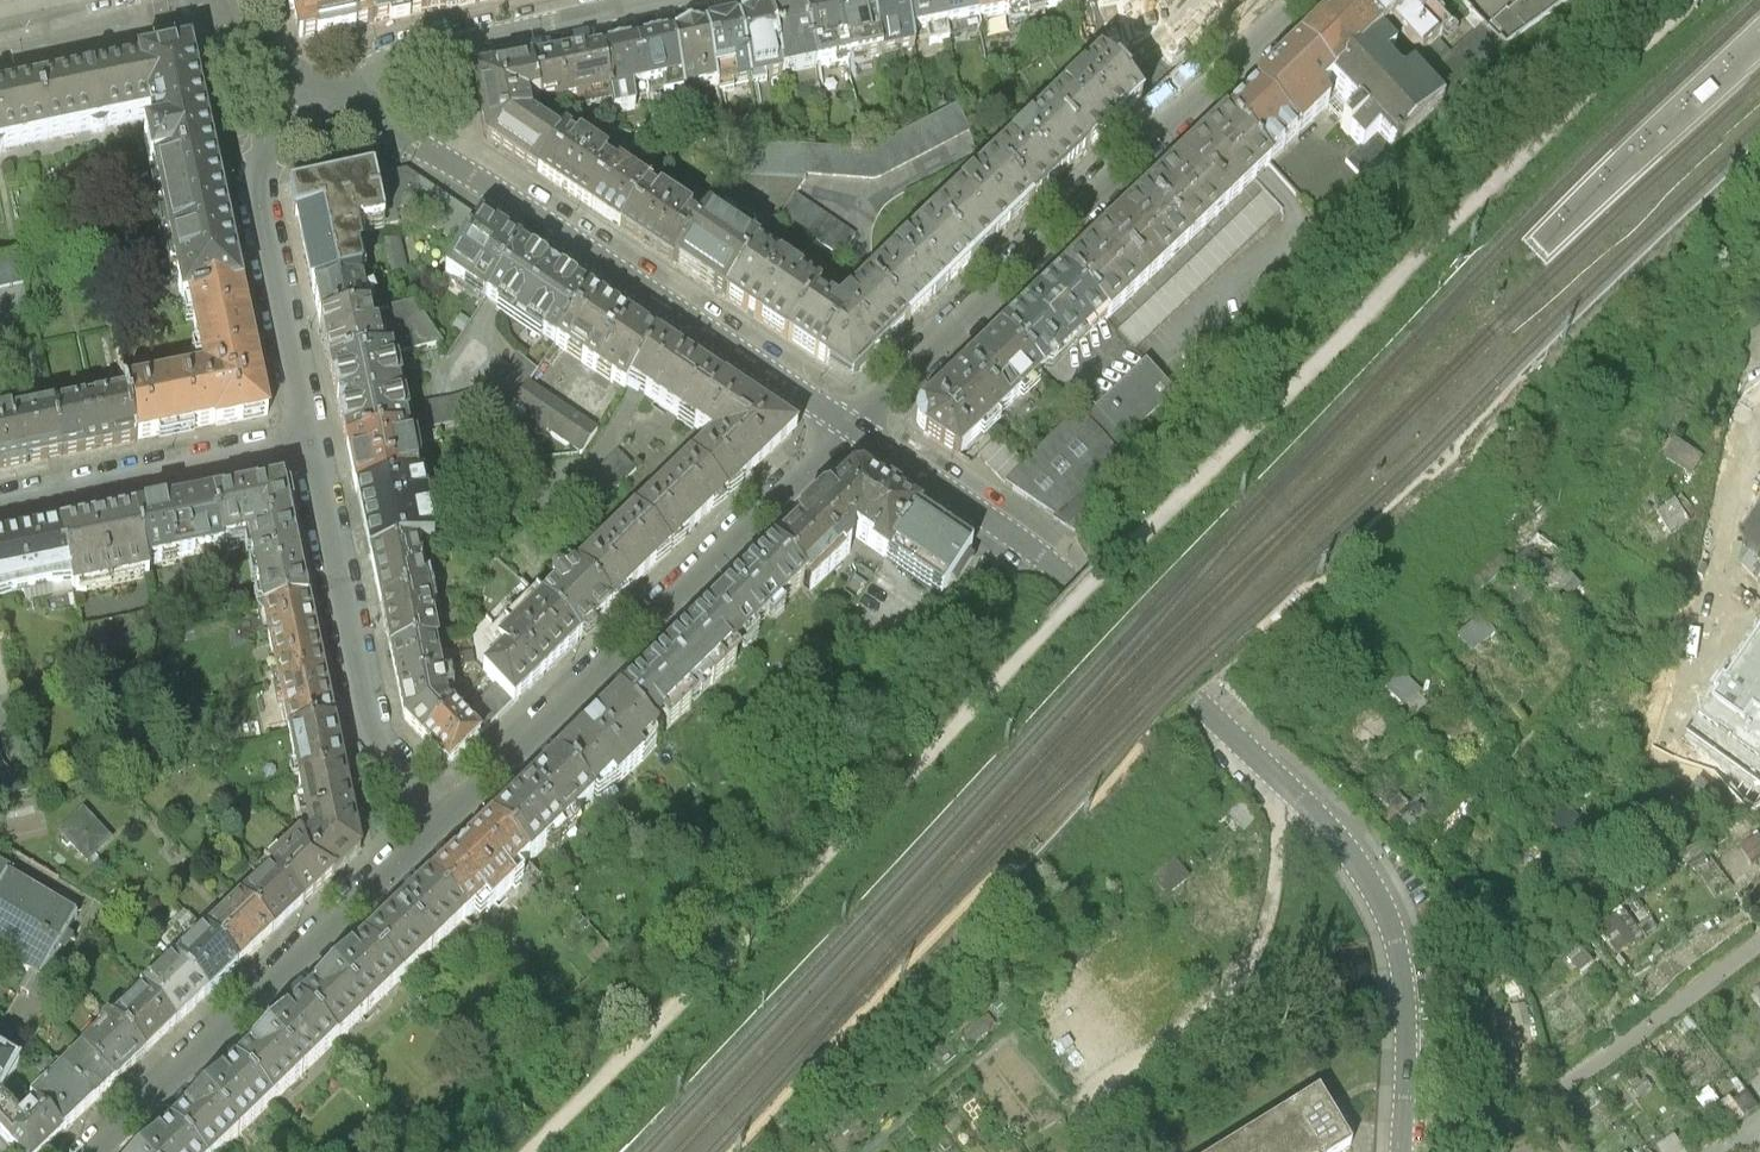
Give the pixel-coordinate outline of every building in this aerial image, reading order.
[(291,1),(299,40),(374,24),(369,0),(291,0),(291,1)] [(374,24),(406,17),(427,13),(424,0),(369,0),(374,24)] [(427,13),(483,1),(490,0),(424,0),(427,13)] [(871,0),(847,0),(838,2),(852,64),(883,56),(871,0)] [(904,0),(871,0),(883,56),(917,51),(915,37),(904,0)] [(940,0),(904,0),(915,37),(929,31),(933,46),(951,42),(949,32),(940,0)] [(976,0),(940,0),(949,32),(982,23),(976,0)] [(1027,0),(976,0),(982,23),(1030,14),(1027,0)] [(1075,0),(1027,0),(1030,14),(1075,3),(1075,0)] [(1220,25),(1244,2),(1242,0),(1196,0),(1220,25)] [(1348,3),(1380,36),(1383,31),(1387,30),(1393,23),(1423,54),(1440,41),(1399,0),(1351,0),(1348,3)] [(1440,41),(1455,26),(1433,3),(1436,0),(1399,0),(1440,41)] [(1463,0),(1436,0),(1433,3),(1455,26),(1440,41),(1423,54),(1421,59),(1434,74),(1488,27),(1463,0)] [(1424,83),(1444,103),(1507,45),(1567,0),(1520,0),(1511,7),(1488,27),(1434,74),(1424,83)] [(852,64),(838,2),(833,3),(806,8),(818,68),(852,64)] [(1268,79),(1228,118),(1271,161),(1272,163),(1313,123),(1329,107),(1345,123),(1340,127),(1344,132),(1348,137),(1353,133),(1362,145),(1349,158),(1367,177),(1444,103),(1424,83),(1380,36),(1348,3),(1268,79)] [(818,68),(806,8),(801,9),(775,15),(785,72),(818,68)] [(785,72),(775,15),(770,16),(742,21),(753,81),(785,72)] [(753,81),(742,21),(738,22),(710,28),(721,89),(753,81)] [(721,89),(710,28),(706,29),(676,35),(687,93),(721,89)] [(687,93),(676,35),(671,36),(640,42),(653,99),(687,93)] [(653,99),(640,42),(608,48),(605,49),(615,109),(639,108),(653,99)] [(205,121),(189,49),(141,60),(152,117),(146,129),(182,300),(190,298),(242,286),(205,121)] [(615,109),(605,49),(582,54),(539,63),(545,98),(615,109)] [(1050,114),(1088,151),(1121,121),(1142,101),(1102,57),(1050,114)] [(141,60),(90,71),(0,90),(0,152),(152,117),(141,60)] [(545,98),(539,63),(477,75),(490,137),(500,144),(544,173),(564,136),(533,123),(530,101),(545,98)] [(879,179),(977,126),(964,99),(932,116),(900,133),(870,149),(879,179)] [(996,163),(1035,202),(1057,181),(1088,151),(1050,114),(996,163)] [(1066,273),(1108,317),(1271,161),(1228,118),(1196,149),(1164,180),(1131,211),(1099,242),(1066,273)] [(564,136),(544,173),(560,184),(595,208),(618,166),(564,136)] [(764,141),(736,139),(737,172),(807,178),(864,177),(863,149),(833,147),(799,144),(764,141)] [(939,219),(975,260),(1004,231),(1035,202),(996,163),(939,219)] [(618,166),(595,208),(620,224),(626,229),(649,185),(618,166)] [(401,206),(417,179),(404,170),(382,176),(373,178),(383,232),(397,228),(396,210),(401,206)] [(383,232),(373,178),(289,195),(305,260),(312,288),(358,279),(351,236),(383,232)] [(420,221),(438,193),(417,179),(401,206),(420,221)] [(649,185),(626,229),(650,245),(678,263),(703,222),(649,185)] [(1119,326),(1134,342),(1282,203),(1266,186),(1119,326)] [(478,219),(438,193),(420,221),(461,248),(478,219)] [(784,212),(846,254),(855,235),(796,194),(784,212)] [(703,222),(678,263),(720,292),(729,298),(759,249),(709,214),(703,222)] [(484,298),(518,246),(499,233),(478,219),(461,248),(445,274),(484,298)] [(873,283),(910,322),(943,290),(975,260),(939,219),(885,271),(873,283)] [(558,272),(518,246),(484,298),(554,344),(588,293),(558,272)] [(759,249),(729,298),(756,316),(792,340),(818,295),(759,249)] [(30,284),(23,252),(0,256),(0,290),(30,284)] [(1108,317),(1066,273),(1038,300),(1011,325),(1004,332),(1045,373),(1053,366),(1108,317)] [(358,279),(312,288),(315,299),(321,322),(365,313),(358,279)] [(818,295),(792,340),(849,383),(879,354),(910,322),(873,283),(841,312),(818,295)] [(250,322),(242,286),(190,298),(203,371),(124,385),(126,396),(136,443),(182,434),(221,426),(270,416),(250,322)] [(610,307),(588,293),(554,344),(621,393),(628,382),(656,338),(610,307)] [(411,299),(386,308),(409,349),(441,342),(420,312),(411,299)] [(365,313),(321,322),(328,358),(330,367),(380,356),(375,333),(367,333),(365,313)] [(965,369),(1006,410),(1045,373),(1004,332),(973,362),(965,369)] [(707,439),(573,567),(612,606),(643,577),(704,518),(764,459),(795,430),(718,378),(656,338),(628,382),(707,439)] [(380,356),(330,367),(339,411),(346,446),(395,435),(409,432),(392,353),(380,356)] [(1087,404),(1081,411),(1114,446),(1174,388),(1145,355),(1097,404),(1093,398),(1088,398),(1087,404)] [(512,406),(526,383),(535,370),(516,357),(493,381),(469,394),(425,403),(426,429),(491,415),(499,426),(512,406)] [(918,415),(922,426),(959,451),(1006,410),(965,369),(921,411),(918,415)] [(595,430),(526,383),(512,406),(540,426),(582,454),(595,430)] [(110,449),(136,443),(126,396),(54,407),(64,458),(110,449)] [(512,406),(499,426),(514,449),(540,426),(512,406)] [(64,458),(54,407),(0,419),(0,471),(19,467),(64,458)] [(1026,463),(1009,485),(1044,508),(1064,485),(1073,492),(1120,451),(1114,446),(1081,411),(1079,408),(1026,463)] [(1684,462),(1697,447),(1680,432),(1667,447),(1684,462)] [(997,433),(978,454),(996,477),(1009,485),(1026,463),(997,433)] [(352,472),(358,493),(420,481),(413,445),(398,446),(395,435),(346,446),(352,472)] [(614,450),(533,526),(553,549),(632,470),(614,450)] [(885,557),(915,511),(858,471),(806,519),(777,547),(809,583),(849,549),(852,532),(885,557)] [(359,506),(370,555),(420,545),(435,541),(420,481),(358,493),(359,506)] [(230,494),(216,497),(227,545),(248,540),(265,610),(311,599),(300,549),(285,482),(230,494)] [(1674,524),(1691,513),(1678,493),(1661,504),(1674,524)] [(177,505),(139,513),(149,561),(227,545),(216,497),(177,505)] [(943,595),(973,549),(942,529),(915,511),(885,557),(943,595)] [(109,519),(63,529),(75,590),(151,575),(149,561),(139,513),(109,519)] [(1540,520),(1518,554),(1548,574),(1570,540),(1540,520)] [(0,543),(0,595),(46,586),(48,593),(75,590),(63,529),(20,538),(0,543)] [(375,583),(380,604),(429,593),(420,545),(370,555),(375,583)] [(726,595),(757,631),(809,583),(777,547),(739,583),(726,595)] [(1513,560),(1504,570),(1528,589),(1536,579),(1513,560)] [(612,606),(573,567),(540,600),(576,641),(596,622),(612,606)] [(921,621),(865,582),(833,611),(875,653),(921,621)] [(385,629),(390,651),(436,643),(439,643),(430,609),(433,607),(429,593),(380,604),(385,629)] [(674,645),(704,681),(757,631),(726,595),(700,620),(674,645)] [(319,636),(311,599),(265,610),(257,610),(261,630),(268,629),(277,669),(270,671),(272,686),(328,678),(319,636)] [(576,641),(540,600),(495,643),(502,652),(531,685),(550,667),(576,641)] [(1481,605),(1459,629),(1491,658),(1512,634),(1481,605)] [(161,609),(84,625),(89,650),(148,638),(167,634),(161,609)] [(394,670),(397,687),(444,677),(436,643),(390,651),(394,670)] [(704,681),(674,645),(661,658),(623,694),(659,734),(704,681)] [(531,685),(502,652),(482,670),(488,678),(511,704),(531,685)] [(447,766),(480,732),(458,708),(447,694),(444,677),(397,687),(402,706),(405,720),(433,749),(447,766)] [(330,688),(328,678),(272,686),(277,704),(286,702),(286,733),(335,723),(330,688)] [(458,708),(480,732),(511,704),(488,678),(458,708)] [(659,734),(623,694),(589,726),(557,757),(591,793),(659,734)] [(337,735),(335,723),(286,733),(297,776),(344,765),(337,735)] [(591,793),(557,757),(523,790),(492,819),(530,857),(591,793)] [(355,809),(344,765),(297,776),(308,826),(299,833),(338,873),(362,849),(355,809)] [(28,789),(25,770),(1,775),(0,769),(0,795),(28,789)] [(1240,793),(1216,815),(1237,837),(1261,814),(1240,793)] [(1401,819),(1424,832),(1436,812),(1413,799),(1401,819)] [(1528,887),(1595,823),(1574,800),(1506,864),(1528,887)] [(113,836),(85,807),(64,828),(90,858),(113,836)] [(530,857),(492,819),(460,851),(432,878),(467,918),(530,857)] [(322,888),(338,873),(299,833),(277,855),(271,849),(261,858),(271,869),(305,904),(322,888)] [(1153,871),(1170,893),(1195,873),(1178,852),(1153,871)] [(6,876),(10,869),(0,864),(0,887),(6,876)] [(305,904),(271,869),(242,896),(275,933),(291,918),(305,904)] [(45,978),(78,915),(6,876),(0,887),(0,953),(3,955),(45,978)] [(467,918),(432,878),(397,910),(364,941),(399,978),(467,918)] [(275,933),(242,896),(237,901),(231,894),(220,904),(226,911),(220,916),(210,906),(194,920),(206,932),(239,968),(259,947),(275,933)] [(1635,958),(1659,939),(1641,915),(1616,934),(1635,958)] [(176,960),(192,945),(173,925),(158,940),(176,960)] [(239,968),(206,932),(192,945),(176,960),(209,996),(221,985),(239,968)] [(399,978),(364,941),(334,973),(303,1004),(335,1039),(399,978)] [(191,1007),(209,996),(176,960),(154,983),(148,976),(139,984),(145,990),(176,1022),(191,1007)] [(173,1026),(176,1022),(145,990),(113,1020),(144,1053),(173,1026)] [(335,1039),(303,1004),(272,1034),(239,1065),(274,1101),(335,1039)] [(120,1078),(144,1053),(113,1020),(85,1049),(116,1081),(120,1078)] [(99,1098),(116,1081),(85,1049),(65,1070),(96,1102),(99,1098)] [(13,1078),(20,1067),(0,1052),(0,1100),(13,1078)] [(69,1127),(96,1102),(65,1070),(58,1064),(43,1078),(50,1087),(38,1102),(64,1133),(69,1127)] [(239,1065),(206,1096),(174,1127),(196,1151),(220,1151),(274,1101),(239,1065)] [(1220,1151),(1342,1151),(1351,1146),(1317,1092),(1220,1151)] [(64,1133),(38,1102),(19,1121),(0,1102),(0,1132),(19,1151),(44,1151),(59,1137),(64,1133)] [(174,1127),(149,1151),(196,1151),(174,1127)]
